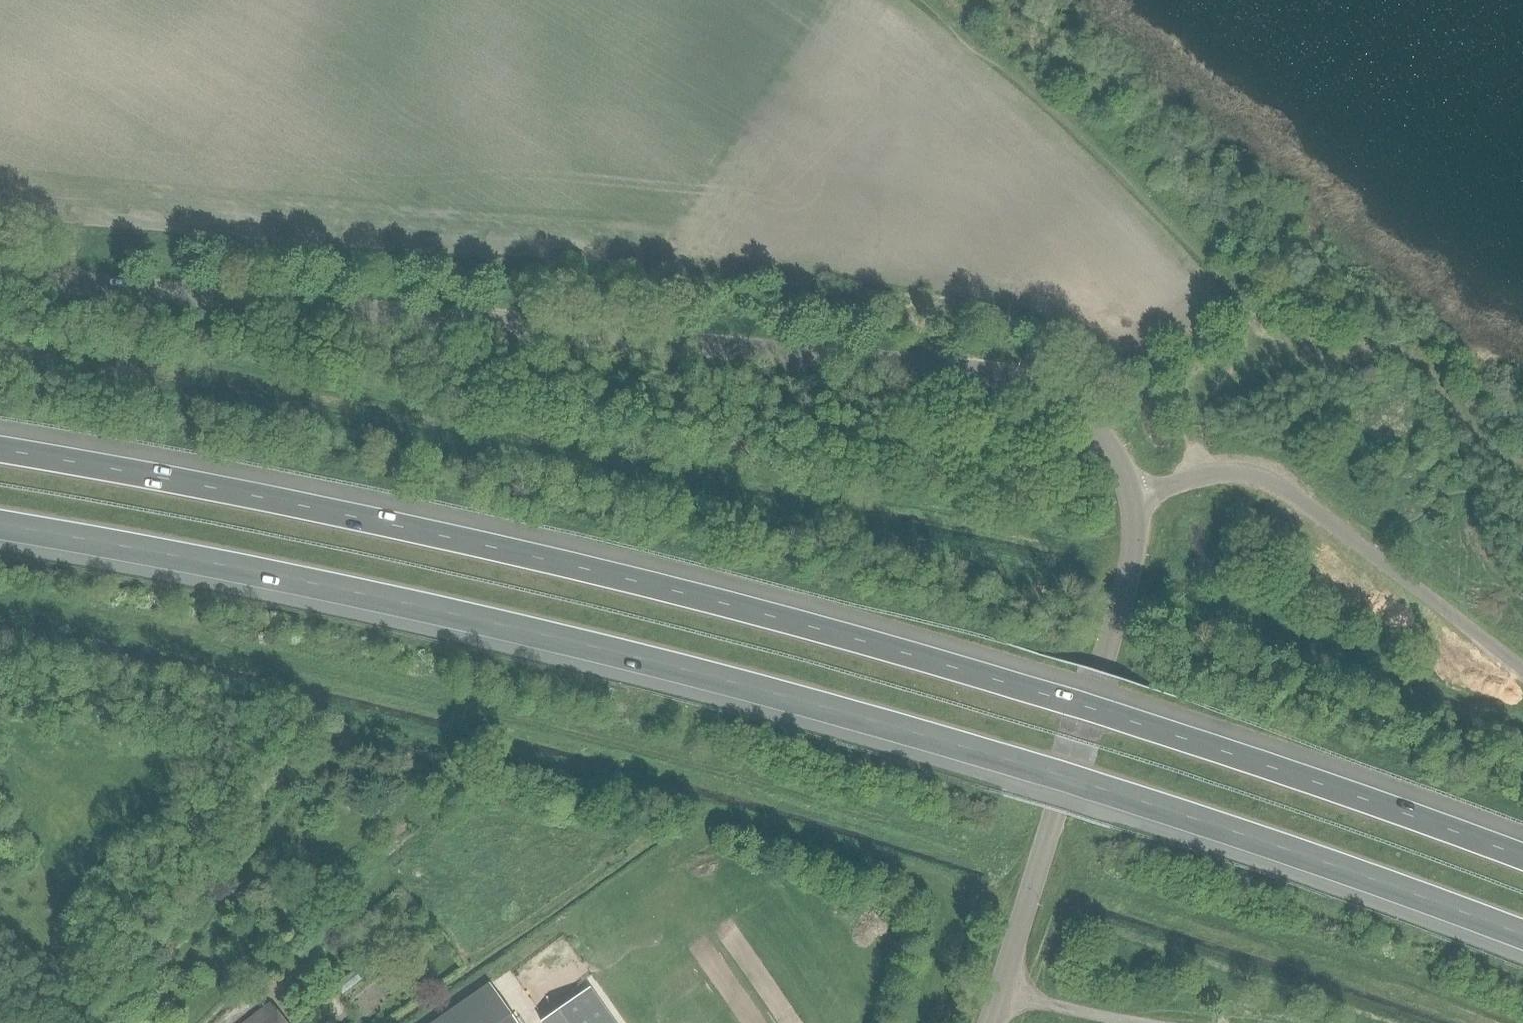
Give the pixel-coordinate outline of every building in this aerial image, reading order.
[(379,931),(368,916),(361,922),(372,937),(379,931)] [(445,941),(439,934),(433,940),(438,947),(445,941)] [(353,972),(334,986),(341,995),(360,980),(353,972)] [(487,981),(428,1022),(517,1022),(487,981)] [(602,985),(551,1016),(555,1022),(625,1022),(602,985)] [(270,1003),(244,1022),(286,1022),(270,1003)]
